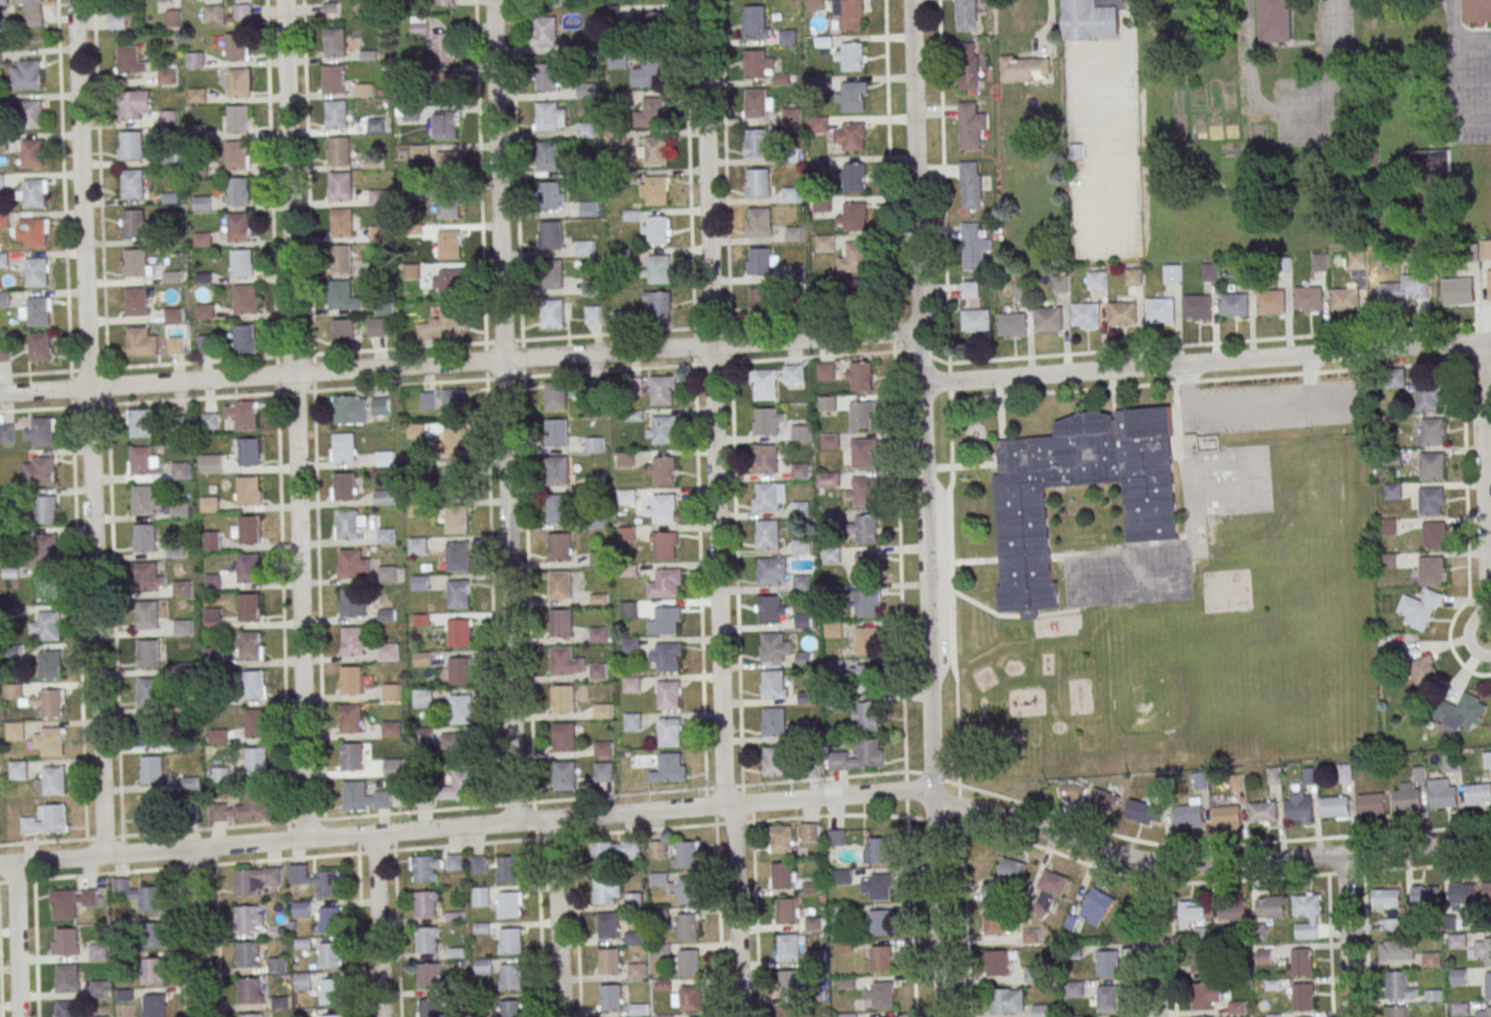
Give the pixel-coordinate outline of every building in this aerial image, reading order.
[(15,4),(26,3),(26,26),(43,25),(43,0),(15,0),(15,4)] [(355,13),(355,0),(371,0),(371,12),(355,13)] [(809,8),(809,0),(825,0),(825,7),(809,8)] [(843,19),(843,30),(863,30),(863,0),(835,0),(835,19),(843,19)] [(957,13),(957,0),(978,0),(979,32),(960,33),(959,12),(957,13)] [(1064,39),(1120,38),(1119,9),(1125,9),(1124,0),(1063,0),(1064,39)] [(1293,0),(1261,0),(1261,42),(1294,42),(1293,0)] [(1490,23),(1490,0),(1463,0),(1463,22),(1490,23)] [(235,19),(252,19),(252,4),(235,4),(235,19)] [(221,5),(204,5),(204,22),(221,22),(221,5)] [(604,8),(620,7),(621,22),(604,23),(604,8)] [(167,27),(182,26),(181,10),(166,10),(167,27)] [(766,11),(767,39),(746,40),(745,11),(766,11)] [(127,29),(126,12),(109,12),(110,29),(127,29)] [(664,14),(665,42),(643,43),(642,15),(664,14)] [(427,17),(413,17),(413,34),(427,34),(427,17)] [(13,18),(1,18),(1,36),(13,36),(13,18)] [(557,19),(558,47),(537,48),(536,20),(557,19)] [(326,31),(347,31),(348,59),(327,59),(326,31)] [(781,31),(797,31),(797,46),(781,47),(781,31)] [(455,62),(455,33),(431,34),(431,62),(455,62)] [(227,36),(248,35),(248,63),(227,64),(227,36)] [(831,37),(818,37),(818,49),(831,49),(831,37)] [(842,43),(843,51),(835,51),(835,61),(843,60),(843,72),(863,71),(863,42),(842,43)] [(958,45),(977,44),(977,58),(980,58),(981,91),(962,92),(962,72),(959,72),(958,45)] [(566,46),(582,45),(583,60),(567,61),(566,46)] [(118,48),(140,47),(140,75),(119,76),(118,48)] [(204,52),(187,52),(187,66),(204,66),(204,52)] [(767,52),(768,80),(746,81),(745,52),(767,52)] [(612,54),(628,54),(628,69),(612,70),(612,54)] [(1050,81),(1050,57),(1001,57),(1001,81),(1050,81)] [(665,60),(665,88),(644,89),(643,61),(665,60)] [(20,63),(41,63),(41,90),(20,91),(20,63)] [(558,66),(559,94),(537,95),(536,66),(558,66)] [(324,67),(345,67),(346,94),(325,95),(324,67)] [(400,68),(416,68),(417,83),(401,84),(400,68)] [(175,70),(158,70),(158,84),(175,84),(175,70)] [(230,71),(251,71),(251,98),(230,99),(230,71)] [(812,79),(828,79),(829,94),(813,94),(812,79)] [(357,84),(374,84),(374,99),(358,100),(357,84)] [(579,85),(595,84),(596,100),(580,100),(579,85)] [(842,85),(843,95),(838,95),(839,104),(845,104),(845,113),(867,113),(866,98),(869,98),(869,84),(842,85)] [(768,91),(769,119),(747,120),(746,92),(768,91)] [(120,93),(141,93),(142,121),(121,121),(120,93)] [(666,99),(667,127),(636,128),(636,113),(645,113),(644,99),(666,99)] [(22,103),(43,102),(43,130),(22,131),(22,103)] [(327,103),(348,103),(349,130),(328,131),(327,103)] [(960,104),(978,103),(979,115),(988,115),(989,133),(982,133),(983,151),(964,151),(963,131),(961,131),(960,104)] [(559,104),(560,132),(538,133),(537,105),(559,104)] [(229,108),(250,107),(250,135),(229,135),(229,108)] [(404,107),(420,107),(421,122),(405,123),(404,107)] [(784,110),(800,110),(800,125),(784,125),(784,110)] [(176,111),(161,111),(161,124),(176,124),(176,111)] [(434,114),(434,139),(456,139),(456,114),(434,114)] [(813,119),(829,118),(829,133),(813,134),(813,119)] [(369,120),(385,120),(385,135),(369,136),(369,120)] [(579,124),(596,124),(596,139),(580,139),(579,124)] [(844,125),(844,132),(836,132),(837,145),(844,145),(844,153),(866,153),(866,140),(868,140),(867,124),(844,125)] [(770,131),(770,159),(749,160),(748,131),(770,131)] [(610,132),(626,132),(627,147),(611,148),(610,132)] [(121,134),(142,133),(143,161),(122,162),(121,134)] [(667,138),(668,167),(646,167),(646,139),(667,138)] [(330,139),(351,139),(352,167),(331,167),(330,139)] [(44,140),(22,140),(22,168),(44,168),(44,140)] [(226,143),(247,143),(248,171),(227,171),(226,143)] [(561,143),(561,172),(540,172),(539,144),(561,143)] [(1069,145),(1069,159),(1083,159),(1083,144),(1069,145)] [(784,149),(800,149),(801,164),(784,164),(784,149)] [(1411,150),(1411,174),(1450,174),(1450,150),(1411,150)] [(458,151),(436,151),(436,175),(458,175),(458,151)] [(841,163),(841,191),(865,191),(865,163),(841,163)] [(962,164),(980,163),(981,177),(984,177),(984,210),(966,211),(965,191),(963,191),(962,164)] [(122,172),(143,171),(144,199),(123,200),(122,172)] [(771,171),(771,199),(750,200),(749,172),(771,171)] [(331,175),(352,175),(353,202),(332,203),(331,175)] [(669,178),(670,206),(648,207),(647,178),(669,178)] [(229,180),(250,179),(250,207),(229,207),(229,180)] [(24,182),(45,181),(46,209),(25,210),(24,182)] [(561,184),(562,213),(540,213),(539,185),(561,184)] [(407,186),(423,186),(424,201),(407,202),(407,186)] [(784,189),(800,189),(801,204),(785,204),(784,189)] [(371,192),(387,191),(387,207),(371,207),(371,192)] [(438,219),(459,219),(459,191),(438,191),(438,219)] [(210,196),(193,196),(193,210),(210,210),(210,196)] [(816,199),(832,198),(832,213),(816,214),(816,199)] [(580,203),(597,203),(597,218),(581,219),(580,203)] [(845,205),(845,218),(837,218),(837,226),(845,226),(845,233),(867,233),(866,220),(868,220),(868,204),(845,205)] [(771,209),(772,238),(750,238),(750,210),(771,209)] [(332,211),(353,210),(354,238),(333,238),(332,211)] [(124,213),(145,212),(146,240),(125,240),(124,213)] [(229,216),(250,215),(251,243),(230,244),(229,216)] [(670,218),(670,246),(649,247),(648,219),(670,218)] [(25,222),(46,221),(47,249),(26,249),(25,222)] [(563,223),(564,251),(542,252),(541,224),(563,223)] [(962,225),(980,225),(981,238),(983,238),(984,272),(966,272),(965,252),(963,252),(962,225)] [(372,228),(388,227),(389,243),(373,243),(372,228)] [(787,229),(803,228),(804,243),(788,244),(787,229)] [(460,230),(438,230),(438,258),(460,258),(460,230)] [(818,238),(834,237),(834,253),(818,253),(818,238)] [(1490,259),(1490,240),(1480,240),(1480,259),(1490,259)] [(577,243),(593,242),(593,257),(577,258),(577,243)] [(839,271),(869,271),(869,242),(846,242),(846,254),(839,254),(839,271)] [(331,248),(352,247),(353,275),(332,275),(331,248)] [(772,249),(773,277),(751,278),(750,250),(772,249)] [(126,252),(147,251),(148,279),(127,280),(126,252)] [(233,252),(254,251),(255,279),(233,279),(233,252)] [(1350,253),(1365,252),(1365,270),(1351,270),(1350,253)] [(1313,256),(1328,255),(1328,273),(1314,273),(1313,256)] [(671,256),(671,285),(650,285),(649,257),(671,256)] [(1276,258),(1291,258),(1292,275),(1277,276),(1276,258)] [(27,261),(48,260),(49,288),(28,289),(27,261)] [(563,262),(564,291),(542,291),(541,263),(563,262)] [(371,264),(387,264),(388,279),(372,279),(371,264)] [(1203,265),(1217,265),(1218,282),(1203,283),(1203,265)] [(404,266),(420,266),(420,281),(404,281),(404,266)] [(788,267),(804,267),(805,282),(789,283),(788,267)] [(1164,267),(1181,267),(1181,284),(1165,284),(1164,267)] [(465,296),(465,269),(434,269),(434,297),(465,296)] [(1126,270),(1143,270),(1143,287),(1127,288),(1126,270)] [(1087,273),(1105,272),(1106,291),(1088,292),(1087,273)] [(1052,277),(1068,276),(1069,294),(1052,294),(1052,277)] [(1475,305),(1475,279),(1444,279),(1444,305),(1475,305)] [(597,280),(583,280),(583,295),(597,295),(597,280)] [(869,297),(869,280),(840,280),(840,297),(869,297)] [(979,282),(962,282),(962,298),(979,298),(979,282)] [(330,283),(351,283),(351,300),(361,300),(361,311),(330,312),(330,283)] [(1407,284),(1407,306),(1380,307),(1379,285),(1407,284)] [(1016,285),(1032,285),(1033,302),(1016,302),(1016,285)] [(235,288),(256,287),(257,315),(236,315),(235,288)] [(127,290),(148,289),(149,317),(128,318),(127,290)] [(774,289),(774,318),(753,318),(752,290),(774,289)] [(1323,289),(1323,311),(1296,311),(1296,289),(1323,289)] [(1359,290),(1360,312),(1332,313),(1332,291),(1359,290)] [(0,292),(0,307),(9,307),(9,292),(0,292)] [(1285,292),(1285,314),(1258,315),(1258,293),(1285,292)] [(671,294),(672,323),(650,323),(649,295),(671,294)] [(1248,296),(1249,318),(1222,318),(1221,296),(1248,296)] [(1211,298),(1211,320),(1184,321),(1184,298),(1211,298)] [(1174,300),(1174,323),(1147,323),(1147,301),(1174,300)] [(28,301),(49,301),(50,328),(29,329),(28,301)] [(564,302),(565,330),(543,331),(542,302),(564,302)] [(214,304),(197,304),(197,318),(214,318),(214,304)] [(1137,304),(1137,326),(1110,327),(1109,304),(1137,304)] [(417,339),(468,337),(467,305),(440,306),(440,319),(417,319),(417,339)] [(1099,305),(1100,327),(1072,328),(1072,306),(1099,305)] [(183,308),(164,308),(164,323),(183,323),(183,308)] [(586,308),(600,308),(601,326),(586,326),(586,308)] [(1063,310),(1063,332),(1036,333),(1036,310),(1063,310)] [(989,312),(990,334),(962,334),(962,312),(989,312)] [(1027,315),(1027,337),(1000,338),(999,316),(1027,315)] [(369,320),(386,319),(386,338),(370,339),(369,320)] [(333,322),(354,322),(355,349),(334,350),(333,322)] [(234,328),(255,327),(256,355),(235,355),(234,328)] [(128,331),(149,330),(150,358),(129,359),(128,331)] [(29,336),(50,335),(51,363),(30,363),(29,336)] [(169,336),(169,353),(183,353),(183,336),(169,336)] [(9,342),(0,342),(0,361),(9,361),(9,342)] [(819,380),(834,379),(833,362),(818,363),(819,380)] [(872,390),(872,362),(848,362),(848,390),(872,390)] [(804,384),(804,365),(784,365),(784,384),(804,384)] [(755,374),(776,373),(777,401),(756,401),(755,374)] [(652,380),(673,379),(673,407),(652,408),(652,380)] [(545,385),(566,384),(567,412),(546,413),(545,385)] [(1442,411),(1442,385),(1417,385),(1417,411),(1442,411)] [(443,392),(464,391),(465,419),(444,419),(443,392)] [(421,408),(436,408),(436,392),(421,392),(421,408)] [(372,416),(389,416),(389,397),(372,397),(372,416)] [(335,399),(356,398),(356,401),(367,401),(368,426),(335,427),(335,399)] [(850,401),(850,428),(876,428),(876,401),(850,401)] [(236,405),(257,404),(258,432),(237,432),(236,418),(226,418),(225,409),(236,408),(236,405)] [(1179,539),(1129,543),(1125,483),(1046,489),(1053,583),(1057,583),(1059,609),(1038,610),(1038,617),(1022,618),(1021,612),(1000,613),(998,587),(1003,587),(995,476),(1000,475),(998,441),(1056,436),(1056,424),(1081,413),(1100,412),(1113,416),(1114,421),(1118,420),(1117,412),(1171,407),(1173,436),(1171,436),(1179,539)] [(757,411),(778,410),(779,438),(758,438),(757,411)] [(131,413),(152,413),(153,441),(132,441),(131,413)] [(203,415),(217,415),(217,431),(203,431),(203,415)] [(56,418),(33,418),(33,427),(24,427),(24,439),(32,439),(32,446),(56,446),(56,418)] [(171,418),(187,418),(188,434),(172,434),(171,418)] [(653,419),(674,418),(675,446),(654,447),(653,419)] [(1422,446),(1445,446),(1445,418),(1422,418),(1422,446)] [(546,422),(567,421),(568,449),(547,450),(546,422)] [(14,424),(0,424),(0,443),(14,443),(14,424)] [(424,439),(424,424),(407,424),(407,439),(424,439)] [(792,440),(809,440),(809,425),(792,425),(792,440)] [(444,431),(465,431),(466,458),(445,459),(444,431)] [(823,449),(838,449),(838,434),(823,434),(823,449)] [(335,437),(356,436),(357,464),(336,464),(335,437)] [(603,452),(603,438),(586,438),(586,452),(603,452)] [(876,439),(852,439),(852,468),(876,468),(876,439)] [(239,441),(260,440),(261,468),(240,469),(239,441)] [(756,448),(777,447),(778,475),(757,475),(756,448)] [(132,449),(153,449),(153,476),(132,477),(132,449)] [(1445,452),(1420,452),(1420,480),(1445,480),(1445,452)] [(377,454),(393,453),(393,468),(377,469),(377,454)] [(200,457),(223,456),(223,474),(201,474),(200,457)] [(23,485),(54,485),(54,457),(23,457),(23,485)] [(547,460),(568,459),(569,487),(548,487),(547,460)] [(654,461),(675,460),(676,488),(655,488),(654,461)] [(409,464),(426,463),(426,478),(410,479),(409,464)] [(792,479),(808,479),(808,463),(792,463),(792,479)] [(172,464),(189,464),(189,482),(173,482),(172,464)] [(445,471),(466,470),(467,498),(446,498),(445,471)] [(816,487),(839,487),(839,472),(816,472),(816,487)] [(334,476),(355,475),(356,503),(335,503),(334,476)] [(877,507),(877,478),(847,478),(847,507),(877,507)] [(238,480),(259,479),(260,507),(239,507),(238,480)] [(1402,483),(1384,483),(1384,500),(1402,500),(1402,483)] [(757,486),(778,485),(779,513),(758,513),(757,486)] [(1420,515),(1446,515),(1446,487),(1420,487),(1420,515)] [(133,489),(154,488),(155,516),(134,517),(133,489)] [(375,493),(395,492),(396,507),(375,508),(375,493)] [(548,498),(569,497),(570,525),(549,526),(548,498)] [(654,498),(675,497),(675,525),(654,525),(654,498)] [(35,499),(57,498),(57,526),(36,526),(35,499)] [(201,499),(217,498),(218,514),(202,514),(201,499)] [(171,506),(187,505),(187,521),(171,521),(171,506)] [(446,507),(467,506),(468,534),(447,535),(446,507)] [(338,514),(359,513),(360,541),(339,542),(338,514)] [(877,542),(877,517),(849,517),(849,542),(877,542)] [(239,519),(260,518),(261,546),(240,547),(239,519)] [(1423,550),(1445,550),(1445,522),(1423,522),(1423,550)] [(758,523),(779,523),(780,551),(759,551),(758,523)] [(134,527),(155,526),(156,554),(135,555),(134,527)] [(2,530),(18,529),(18,541),(2,542),(2,530)] [(377,531),(394,530),(394,545),(378,546),(377,531)] [(220,550),(220,532),(203,532),(203,550),(220,550)] [(655,535),(676,534),(677,562),(656,563),(655,535)] [(36,537),(57,536),(58,564),(37,565),(36,537)] [(550,536),(571,536),(572,563),(550,564),(550,536)] [(409,540),(427,539),(428,557),(409,557),(409,540)] [(792,555),(811,555),(811,539),(792,539),(792,555)] [(168,545),(184,544),(185,560),(169,560),(168,545)] [(447,546),(468,545),(469,573),(448,573),(447,546)] [(839,563),(839,547),(819,547),(819,563),(839,563)] [(341,553),(362,552),(362,561),(370,561),(370,574),(362,575),(362,580),(341,581),(341,553)] [(591,565),(605,565),(605,552),(591,552),(591,565)] [(856,552),(856,580),(877,580),(877,552),(856,552)] [(238,557),(259,556),(260,584),(239,584),(238,557)] [(1420,584),(1445,584),(1445,557),(1420,557),(1420,584)] [(759,562),(780,561),(781,589),(760,589),(759,562)] [(136,566),(157,565),(158,593),(137,593),(136,566)] [(379,569),(395,568),(396,584),(380,584),(379,569)] [(3,569),(19,569),(20,581),(4,581),(3,569)] [(658,572),(679,572),(679,599),(658,600),(658,572)] [(550,574),(571,573),(572,601),(551,602),(550,574)] [(205,576),(221,575),(222,591),(206,591),(205,576)] [(811,575),(794,575),(794,590),(811,590),(811,575)] [(37,576),(58,576),(59,603),(38,604),(37,576)] [(413,578),(429,578),(429,593),(413,593),(413,578)] [(174,583),(190,582),(191,597),(175,598),(174,583)] [(448,584),(469,584),(470,611),(449,612),(448,584)] [(1404,624),(1428,633),(1443,594),(1427,589),(1423,600),(1404,593),(1398,612),(1407,615),(1404,624)] [(881,618),(881,590),(852,590),(852,618),(881,618)] [(342,591),(363,591),(364,618),(343,619),(342,591)] [(239,596),(260,596),(261,624),(240,624),(239,596)] [(759,599),(781,599),(781,627),(760,627),(759,599)] [(636,602),(622,602),(622,617),(636,617),(636,602)] [(138,604),(159,604),(160,631),(139,632),(138,604)] [(4,609),(20,608),(20,621),(4,621),(4,609)] [(379,609),(395,608),(395,624),(379,624),(379,609)] [(205,610),(221,609),(222,629),(206,629),(205,610)] [(656,609),(677,609),(678,636),(657,637),(656,609)] [(552,612),(573,611),(573,639),(552,640),(552,612)] [(39,615),(60,614),(61,642),(40,642),(39,615)] [(811,614),(794,614),(794,629),(811,629),(811,614)] [(175,622),(191,621),(192,636),(176,637),(175,622)] [(449,623),(470,622),(471,650),(450,651),(449,623)] [(827,637),(841,636),(841,623),(827,623),(827,637)] [(609,642),(608,627),(590,627),(590,642),(609,642)] [(856,655),(877,655),(877,627),(856,627),(856,655)] [(343,630),(364,630),(365,657),(344,658),(343,630)] [(240,635),(261,634),(262,662),(241,662),(240,635)] [(763,636),(784,636),(785,663),(764,664),(763,636)] [(139,643),(160,642),(160,670),(139,671),(139,643)] [(379,646),(398,645),(399,662),(379,663),(379,646)] [(5,647),(21,646),(22,658),(6,659),(5,647)] [(224,647),(205,646),(205,662),(224,662),(224,647)] [(657,647),(678,646),(679,674),(658,674),(657,647)] [(552,650),(573,649),(574,677),(553,677),(552,650)] [(40,653),(61,652),(62,680),(41,681),(40,653)] [(812,666),(811,652),(796,653),(797,667),(812,666)] [(415,654),(431,653),(432,669),(415,669),(415,654)] [(1420,688),(1442,678),(1430,653),(1408,664),(1420,688)] [(450,660),(471,660),(472,687),(451,688),(450,660)] [(177,664),(193,664),(194,676),(178,677),(177,664)] [(591,680),(606,680),(606,664),(591,664),(591,680)] [(877,693),(877,664),(854,664),(854,693),(877,693)] [(342,670),(363,669),(364,697),(343,697),(342,670)] [(763,673),(784,672),(785,700),(764,700),(763,673)] [(244,674),(265,673),(265,701),(244,702),(244,674)] [(639,693),(639,677),(624,677),(624,693),(639,693)] [(139,681),(160,681),(161,708),(140,709),(139,681)] [(659,685),(680,684),(681,712),(660,713),(659,685)] [(6,686),(22,685),(23,701),(6,701),(6,686)] [(383,686),(399,686),(400,701),(384,702),(383,686)] [(553,688),(574,687),(575,715),(554,716),(553,688)] [(41,693),(62,692),(63,720),(42,721),(41,693)] [(417,692),(433,692),(433,707),(417,707),(417,692)] [(1455,739),(1459,728),(1478,734),(1489,699),(1463,692),(1459,704),(1445,700),(1435,733),(1455,739)] [(210,695),(226,694),(227,707),(211,707),(210,695)] [(179,699),(195,698),(196,713),(180,714),(179,699)] [(451,699),(472,698),(472,726),(451,726),(451,699)] [(879,702),(854,702),(854,730),(879,730),(879,702)] [(611,703),(594,703),(594,719),(611,719),(611,703)] [(341,708),(362,707),(363,735),(342,736),(341,708)] [(246,712),(267,711),(268,739),(247,740),(246,712)] [(764,711),(786,711),(786,739),(765,739),(764,711)] [(625,731),(641,731),(641,713),(625,713),(625,731)] [(141,720),(162,720),(163,747),(142,748),(141,720)] [(660,722),(681,722),(681,749),(660,750),(660,722)] [(383,724),(401,723),(401,739),(383,739),(383,724)] [(8,725),(25,725),(25,740),(9,740),(8,725)] [(554,727),(575,726),(576,754),(555,755),(554,727)] [(42,731),(63,730),(64,758),(43,759),(42,731)] [(211,730),(227,730),(227,745),(211,746),(211,730)] [(419,730),(434,730),(434,745),(419,746),(419,730)] [(452,736),(473,736),(473,763),(452,764),(452,736)] [(180,738),(196,738),(196,753),(180,753),(180,738)] [(883,769),(883,739),(858,739),(858,758),(849,758),(849,752),(830,752),(830,769),(883,769)] [(596,742),(596,756),(611,756),(611,742),(596,742)] [(342,746),(363,746),(364,773),(343,774),(342,746)] [(247,751),(268,750),(268,778),(247,778),(247,751)] [(765,751),(786,751),(787,779),(766,779),(765,751)] [(660,757),(681,756),(682,769),(687,769),(687,784),(649,785),(649,775),(661,775),(660,757)] [(142,760),(163,759),(164,787),(143,788),(142,760)] [(613,762),(595,762),(595,782),(613,782),(613,762)] [(11,764),(28,763),(28,779),(12,779),(11,764)] [(555,765),(576,765),(576,793),(555,793),(555,765)] [(1269,768),(1269,783),(1278,783),(1278,768),(1269,768)] [(44,770),(65,769),(66,797),(45,798),(44,770)] [(213,769),(230,769),(230,784),(214,784),(213,769)] [(453,774),(474,773),(475,801),(454,802),(453,774)] [(1196,774),(1196,788),(1206,788),(1206,774),(1196,774)] [(1242,790),(1242,776),(1233,776),(1233,790),(1242,790)] [(182,779),(198,779),(199,791),(183,792),(182,779)] [(1085,801),(1085,783),(1060,783),(1060,801),(1085,801)] [(1466,785),(1490,783),(1490,804),(1467,805),(1466,785)] [(345,785),(366,784),(367,812),(346,813),(345,785)] [(1429,788),(1456,786),(1458,806),(1431,808),(1429,788)] [(1120,796),(1095,787),(1088,806),(1114,814),(1120,796)] [(1393,790),(1420,788),(1421,808),(1394,810),(1393,790)] [(247,793),(268,793),(269,820),(248,821),(247,793)] [(1357,795),(1384,793),(1385,813),(1359,815),(1357,795)] [(1321,798),(1348,796),(1349,816),(1322,818),(1321,798)] [(143,798),(164,797),(165,825),(144,826),(143,798)] [(1285,801),(1312,799),(1313,819),(1286,821),(1285,801)] [(1162,826),(1166,806),(1129,800),(1125,819),(1162,826)] [(1249,803),(1275,801),(1277,821),(1250,823),(1249,803)] [(1174,805),(1201,803),(1203,824),(1175,826),(1174,805)] [(67,833),(67,805),(39,805),(39,815),(21,815),(21,833),(67,833)] [(1212,807),(1239,805),(1241,825),(1214,827),(1212,807)] [(182,806),(198,806),(199,821),(183,821),(182,806)] [(819,823),(802,823),(802,841),(819,841),(819,823)] [(772,827),(792,826),(792,852),(773,852),(772,827)] [(863,864),(889,864),(889,838),(863,838),(863,864)] [(593,863),(641,861),(640,841),(592,843),(593,863)] [(665,842),(651,842),(651,858),(665,858),(665,842)] [(700,842),(674,842),(674,868),(700,868),(700,842)] [(462,854),(448,854),(448,869),(462,869),(462,854)] [(412,856),(433,856),(433,858),(441,858),(441,867),(435,867),(435,882),(413,883),(412,856)] [(471,873),(487,873),(487,856),(471,856),(471,873)] [(497,857),(518,856),(519,883),(497,883),(496,872),(498,872),(497,857)] [(1022,884),(1028,863),(1004,857),(998,878),(1022,884)] [(773,862),(792,862),(793,887),(773,888),(773,862)] [(834,870),(851,869),(852,884),(835,885),(834,870)] [(256,896),(236,896),(235,870),(257,870),(257,880),(256,880),(256,896)] [(1063,898),(1069,877),(1043,870),(1030,914),(1047,918),(1053,896),(1063,898)] [(319,871),(338,871),(339,897),(318,897),(317,887),(319,887),(319,871)] [(863,874),(863,900),(894,900),(894,874),(863,874)] [(593,878),(613,878),(614,903),(594,904),(593,878)] [(678,879),(698,878),(698,904),(679,904),(678,879)] [(1450,884),(1477,882),(1478,902),(1451,904),(1450,884)] [(1483,883),(1490,882),(1490,902),(1484,903),(1483,883)] [(1412,886),(1439,885),(1440,905),(1413,906),(1412,886)] [(140,886),(160,886),(161,912),(140,912),(139,902),(141,902),(140,886)] [(1116,899),(1094,887),(1078,916),(1100,928),(1116,899)] [(473,906),(490,906),(490,888),(473,888),(473,906)] [(1372,890),(1399,888),(1400,909),(1373,910),(1372,890)] [(413,892),(436,891),(437,901),(435,901),(435,918),(413,918),(413,892)] [(53,892),(75,892),(75,919),(54,920),(53,892)] [(498,893),(519,892),(520,918),(498,919),(498,908),(499,908),(498,893)] [(1292,896),(1319,894),(1320,915),(1293,916),(1292,896)] [(1256,898),(1283,896),(1284,916),(1257,918),(1256,898)] [(777,898),(796,898),(797,923),(777,924),(777,898)] [(1218,900),(1245,899),(1246,919),(1219,920),(1218,900)] [(1179,901),(1206,900),(1207,920),(1180,922),(1179,901)] [(293,916),(312,916),(312,901),(293,901),(293,916)] [(257,931),(237,932),(236,906),(258,906),(258,916),(257,916),(257,931)] [(321,907),(341,906),(342,932),(320,933),(320,923),(322,923),(321,907)] [(890,910),(869,910),(869,935),(890,935),(890,910)] [(985,935),(1015,935),(1015,910),(985,910),(985,935)] [(598,913),(618,913),(618,938),(599,939),(598,913)] [(677,915),(696,914),(697,940),(677,940),(677,915)] [(805,918),(821,918),(822,929),(806,930),(805,918)] [(142,924),(162,923),(163,949),(141,949),(141,939),(143,939),(142,924)] [(499,928),(520,927),(521,954),(499,955),(499,944),(500,944),(499,928)] [(55,928),(76,928),(77,956),(56,956),(55,928)] [(415,929),(439,928),(439,937),(437,937),(438,954),(416,955),(415,929)] [(1023,930),(1040,929),(1041,944),(1023,945),(1023,930)] [(1195,931),(1196,941),(1209,940),(1208,930),(1195,931)] [(626,944),(641,944),(641,932),(626,932),(626,944)] [(778,935),(798,934),(799,960),(779,961),(778,935)] [(1466,949),(1466,934),(1450,934),(1450,949),(1466,949)] [(1475,939),(1475,948),(1469,948),(1469,963),(1490,963),(1490,939),(1475,939)] [(259,967),(239,968),(238,942),(259,941),(260,951),(258,951),(259,967)] [(1414,941),(1380,941),(1380,959),(1414,959),(1414,941)] [(321,943),(341,943),(341,969),(320,969),(320,959),(321,959),(321,943)] [(89,945),(107,945),(107,961),(90,961),(89,945)] [(655,956),(670,956),(670,946),(655,946),(655,956)] [(871,972),(891,972),(891,946),(871,946),(871,972)] [(1310,948),(1311,975),(1293,976),(1292,949),(1310,948)] [(599,949),(618,949),(619,974),(599,975),(599,949)] [(678,950),(698,950),(699,975),(679,976),(678,950)] [(808,951),(825,950),(826,966),(808,966),(808,951)] [(1257,964),(1272,964),(1272,950),(1257,950),(1257,964)] [(988,952),(1007,951),(1009,976),(989,977),(988,952)] [(1097,951),(1117,951),(1117,976),(1098,977),(1097,951)] [(1212,972),(1212,951),(1192,951),(1192,972),(1212,972)] [(1422,952),(1423,968),(1440,968),(1440,952),(1422,952)] [(143,959),(163,958),(164,984),(142,985),(142,975),(143,975),(143,959)] [(286,958),(268,958),(268,972),(286,972),(286,958)] [(492,973),(492,959),(475,959),(475,973),(492,973)] [(417,963),(440,962),(441,972),(439,972),(439,989),(418,989),(417,963)] [(629,963),(629,980),(646,980),(646,963),(629,963)] [(56,965),(77,964),(78,992),(57,992),(56,965)] [(500,965),(521,964),(522,991),(500,992),(500,981),(501,981),(500,965)] [(1030,968),(1047,967),(1048,982),(1030,983),(1030,968)] [(780,970),(799,970),(800,995),(780,996),(780,970)] [(1451,984),(1467,984),(1467,970),(1451,970),(1451,984)] [(1405,971),(1406,999),(1387,999),(1387,972),(1405,971)] [(311,989),(311,972),(295,972),(295,989),(311,989)] [(260,1003),(240,1004),(239,978),(261,978),(261,988),(259,988),(260,1003)] [(322,980),(342,979),(343,1005),(321,1006),(321,996),(323,996),(322,980)] [(91,982),(108,981),(109,997),(91,997),(91,982)] [(866,981),(866,1007),(893,1007),(893,981),(866,981)] [(1193,982),(1193,1010),(1214,1010),(1214,1003),(1222,1003),(1222,982),(1193,982)] [(1065,983),(1082,983),(1083,998),(1066,998),(1065,983)] [(1311,983),(1312,1010),(1293,1011),(1292,983),(1311,983)] [(600,985),(620,985),(621,1010),(601,1011),(600,985)] [(679,986),(699,986),(700,1011),(680,1012),(679,986)] [(1097,987),(1117,987),(1117,1012),(1098,1012),(1097,987)] [(991,991),(1011,989),(1012,1015),(993,1016),(991,991)] [(1442,990),(1425,990),(1425,1003),(1442,1003),(1442,990)] [(164,994),(165,1016),(144,1016),(143,1011),(145,1011),(145,995),(164,994)] [(288,1008),(287,997),(273,997),(273,1008),(288,1008)] [(441,1009),(442,1016),(420,1016),(419,1000),(443,999),(443,1008),(441,1009)] [(521,1001),(522,1016),(501,1016),(500,1001),(521,1001)] [(78,1002),(79,1016),(58,1016),(57,1002),(78,1002)] [(1453,1015),(1469,1015),(1469,1004),(1453,1004),(1453,1015)] [(1406,1006),(1406,1016),(1388,1016),(1388,1007),(1406,1006)] [(798,1007),(798,1016),(778,1016),(778,1007),(798,1007)] [(1487,1007),(1490,1007),(1490,1016),(1476,1016),(1476,1011),(1487,1010),(1487,1007)] [(1049,1008),(1050,1016),(1033,1016),(1032,1008),(1049,1008)]
